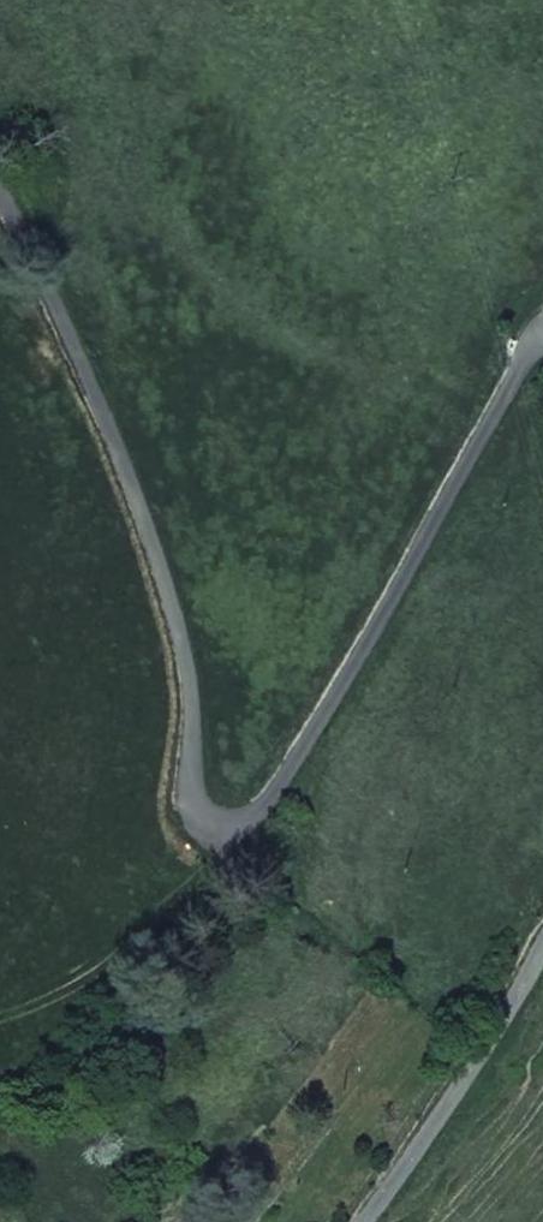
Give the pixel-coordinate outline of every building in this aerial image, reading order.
[(276,1199),(264,1188),(251,1203),(264,1214),(276,1199)]
